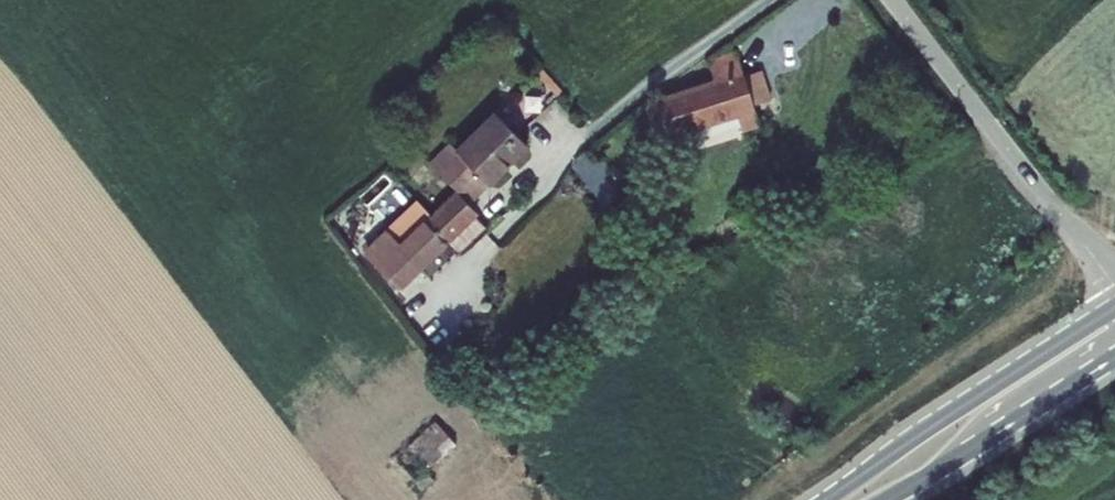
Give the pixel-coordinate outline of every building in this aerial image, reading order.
[(667,136),(754,108),(753,104),(744,76),(736,50),(707,59),(714,80),(655,99),(667,136)] [(537,75),(557,97),(562,92),(542,70),(537,75)] [(770,99),(761,70),(744,76),(753,104),(770,99)] [(476,211),(468,203),(527,145),(494,112),(456,149),(450,144),(430,163),(456,191),(431,215),(417,201),(414,205),(447,239),(472,215),(476,211)] [(397,287),(447,239),(414,205),(380,237),(382,240),(366,256),(397,287)] [(472,215),(447,239),(458,251),(484,227),(472,215)] [(436,422),(395,457),(414,480),(455,445),(436,422)]
